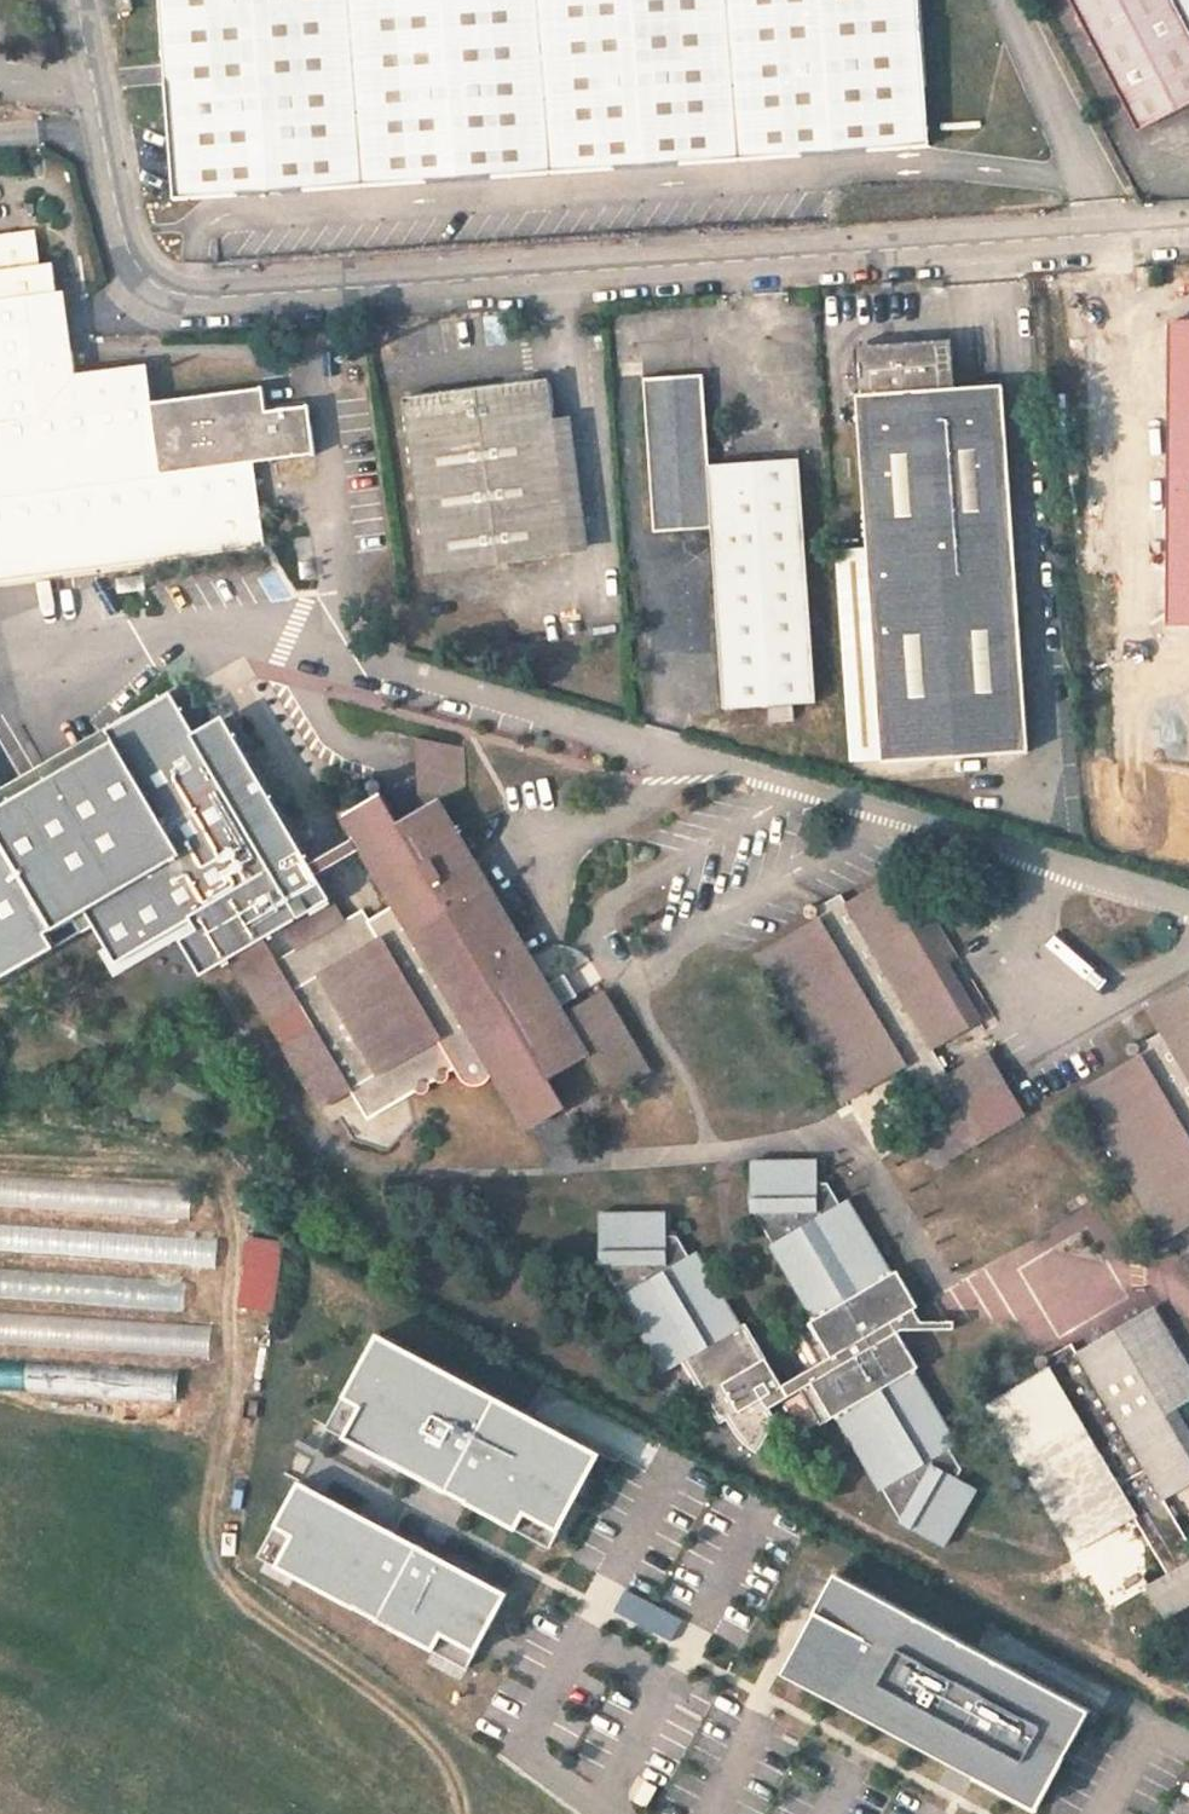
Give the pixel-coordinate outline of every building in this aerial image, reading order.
[(175,205),(505,179),(929,147),(918,0),(159,0),(175,205)] [(1139,0),(1072,0),(1138,130),(1188,104),(1188,95),(1139,0)] [(1188,95),(1188,0),(1139,0),(1188,95)] [(132,20),(129,1),(118,5),(122,22),(132,20)] [(31,268),(26,233),(14,234),(19,269),(31,268)] [(262,545),(256,502),(243,504),(237,464),(250,462),(313,453),(307,407),(265,411),(261,389),(148,405),(143,367),(72,376),(69,353),(60,354),(32,359),(24,300),(52,296),(48,265),(31,268),(19,269),(14,234),(0,236),(0,581),(262,545)] [(60,354),(52,296),(24,300),(32,359),(60,354)] [(849,763),(1027,750),(1003,385),(954,388),(954,387),(950,346),(950,345),(854,352),(867,546),(835,549),(849,763)] [(814,702),(798,459),(708,465),(702,374),(644,378),(654,532),(712,528),(724,708),(814,702)] [(570,553),(547,378),(403,398),(426,572),(570,553)] [(243,504),(256,502),(250,462),(237,464),(243,504)] [(191,922),(197,931),(184,939),(206,976),(233,960),(268,1019),(301,1002),(315,1027),(285,1046),(319,1105),(350,1089),(368,1116),(414,1091),(417,1092),(423,1092),(427,1088),(427,1082),(433,1079),(439,1081),(443,1080),(446,1077),(445,1071),(450,1068),(458,1077),(461,1080),(467,1084),(474,1086),(475,1085),(478,1085),(482,1083),(488,1076),(492,1069),(526,1126),(563,1105),(547,1076),(586,1053),(604,1084),(624,1072),(630,1082),(650,1071),(601,990),(563,1013),(560,1007),(553,995),(546,984),(436,798),(397,820),(382,794),(344,815),(396,904),(369,920),(363,908),(342,920),(326,893),(228,728),(200,744),(170,694),(105,733),(111,744),(0,810),(0,842),(54,932),(73,921),(82,936),(93,930),(116,967),(191,922)] [(955,956),(905,869),(848,904),(842,893),(812,911),(815,916),(762,949),(848,1094),(870,1081),(869,1069),(897,1053),(938,1120),(917,1133),(935,1164),(1022,1111),(1005,1081),(967,1103),(933,1046),(971,1023),(938,967),(955,956)] [(566,972),(546,984),(553,995),(560,1007),(580,995),(566,972)] [(1149,1012),(1162,1034),(1131,1052),(1135,1060),(1082,1091),(1167,1236),(1188,1222),(1188,988),(1149,1012)] [(610,1094),(630,1082),(624,1072),(604,1084),(610,1094)] [(667,1215),(600,1216),(603,1264),(605,1264),(622,1296),(621,1297),(666,1372),(684,1362),(721,1424),(729,1419),(735,1430),(750,1445),(759,1453),(777,1420),(770,1408),(801,1390),(821,1424),(837,1414),(882,1488),(884,1487),(903,1519),(902,1520),(946,1545),(979,1486),(960,1476),(965,1467),(952,1447),(960,1442),(915,1368),(921,1365),(894,1320),(920,1304),(899,1268),(894,1271),(849,1197),(842,1201),(829,1180),(819,1180),(819,1159),(752,1160),(753,1210),(755,1210),(775,1242),(773,1244),(817,1318),(801,1328),(822,1362),(786,1384),(748,1323),(742,1326),(698,1252),(690,1256),(677,1236),(667,1236),(667,1215)] [(194,1190),(37,1187),(37,1211),(194,1213),(194,1190)] [(12,1252),(13,1224),(0,1224),(0,1252),(12,1252)] [(62,1258),(220,1263),(221,1237),(21,1231),(20,1247),(62,1249),(62,1258)] [(243,1307),(277,1313),(290,1241),(255,1235),(243,1307)] [(34,1296),(34,1301),(187,1309),(189,1278),(0,1268),(0,1294),(34,1296)] [(1163,1498),(1188,1482),(1188,1453),(1169,1418),(1179,1411),(1176,1406),(1188,1398),(1188,1364),(1158,1311),(1079,1358),(1071,1345),(1041,1363),(1045,1369),(991,1401),(1076,1547),(1133,1515),(1166,1573),(1146,1584),(1164,1615),(1188,1601),(1188,1542),(1163,1498)] [(213,1323),(0,1312),(0,1342),(212,1353),(213,1323)] [(603,1453),(379,1333),(329,1427),(553,1547),(603,1453)] [(181,1397),(182,1372),(64,1368),(63,1393),(181,1397)] [(597,1438),(609,1417),(567,1395),(556,1415),(597,1438)] [(299,1480),(274,1526),(292,1536),(276,1566),(432,1650),(440,1634),(478,1654),(510,1594),(299,1480)] [(837,1572),(781,1675),(1036,1813),(1092,1710),(837,1572)] [(627,1590),(617,1611),(678,1640),(688,1618),(627,1590)]
